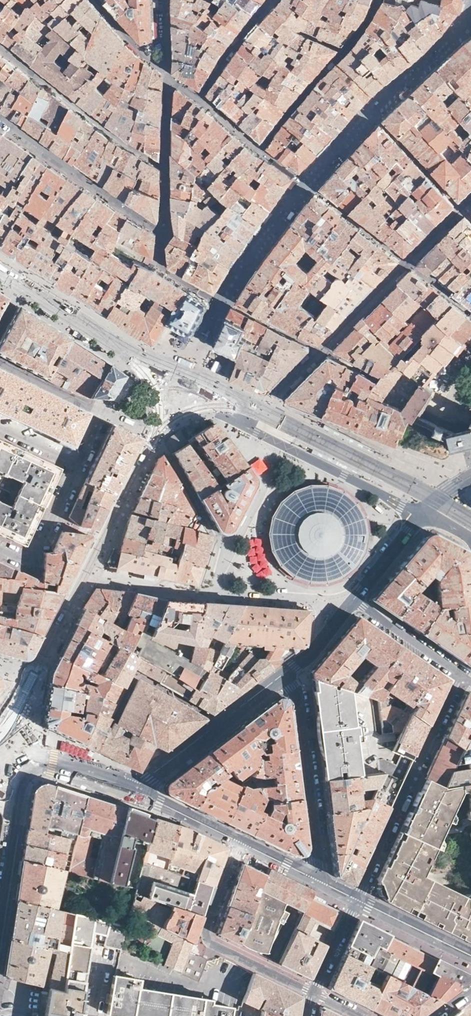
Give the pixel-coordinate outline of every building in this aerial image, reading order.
[(7,1),(6,2),(7,3),(3,8),(0,12),(0,37),(3,39),(11,28),(14,24),(22,14),(12,7),(17,0),(8,0),(7,1)] [(27,7),(18,0),(17,0),(12,7),(22,14),(27,7)] [(36,1),(30,7),(37,12),(45,18),(51,12),(63,0),(45,0),(41,4),(38,0),(37,0),(36,1)] [(51,12),(55,15),(49,21),(55,26),(74,8),(81,0),(63,0),(51,12)] [(74,8),(55,26),(61,30),(72,40),(85,52),(101,14),(96,8),(90,0),(81,0),(74,8)] [(111,7),(118,15),(133,3),(130,0),(104,0),(111,7)] [(133,3),(118,15),(143,41),(154,36),(153,15),(152,0),(132,0),(133,3)] [(174,11),(187,15),(193,18),(196,20),(205,27),(212,18),(214,14),(215,13),(210,10),(211,8),(209,6),(211,0),(196,0),(173,0),(173,1),(174,11)] [(221,4),(215,13),(214,14),(223,20),(239,31),(243,25),(248,18),(254,12),(236,0),(215,0),(221,4)] [(254,12),(258,7),(262,2),(259,0),(236,0),(254,12)] [(309,17),(301,11),(297,15),(292,11),(295,7),(292,4),(286,0),(281,0),(279,2),(274,7),(276,8),(287,17),(284,22),(296,30),(300,29),(302,28),(309,17)] [(323,11),(322,10),(307,0),(286,0),(292,4),(294,2),(297,4),(295,7),(301,11),(309,17),(316,23),(316,22),(320,16),(323,11)] [(322,10),(328,0),(307,0),(322,10)] [(347,0),(328,0),(322,10),(323,11),(330,15),(335,17),(355,28),(358,24),(363,18),(347,10),(345,15),(339,12),(341,7),(344,8),(347,0)] [(370,1),(367,0),(347,0),(344,8),(347,10),(363,18),(366,13),(367,10),(370,1)] [(433,41),(417,20),(406,9),(407,7),(402,2),(398,4),(394,3),(384,0),(384,1),(383,3),(381,5),(396,15),(399,18),(400,19),(409,28),(408,29),(425,49),(429,45),(433,41)] [(441,4),(429,0),(384,0),(394,3),(398,4),(402,2),(407,7),(406,9),(417,20),(432,11),(444,30),(451,22),(460,11),(463,0),(442,0),(441,4)] [(37,12),(30,7),(28,5),(27,7),(22,14),(14,24),(20,29),(16,32),(11,28),(3,39),(7,43),(12,47),(24,33),(37,12)] [(396,15),(381,5),(367,28),(378,39),(381,43),(388,51),(401,68),(407,64),(412,61),(413,60),(400,43),(396,38),(393,33),(391,31),(399,18),(396,15)] [(282,39),(287,42),(300,33),(298,32),(296,30),(284,22),(287,17),(276,8),(274,7),(268,14),(260,23),(273,33),(276,30),(280,33),(278,36),(282,39)] [(190,28),(196,20),(193,18),(187,15),(174,11),(174,16),(174,24),(190,28)] [(438,36),(444,30),(432,11),(417,20),(433,41),(438,36)] [(49,21),(45,18),(37,12),(24,33),(12,47),(21,54),(32,62),(42,49),(43,47),(36,41),(43,31),(47,34),(55,26),(49,21)] [(55,26),(47,34),(51,37),(43,47),(42,49),(32,62),(60,85),(72,94),(89,77),(92,79),(96,73),(88,66),(92,61),(100,68),(107,73),(113,62),(126,42),(112,26),(110,24),(101,14),(85,52),(72,40),(61,30),(55,26)] [(351,33),(355,28),(335,17),(330,15),(327,20),(320,16),(316,22),(321,25),(349,36),(351,33)] [(344,41),(349,36),(321,25),(316,22),(316,23),(309,17),(302,28),(309,31),(318,36),(322,37),(341,45),(344,41)] [(234,37),(239,31),(223,20),(220,24),(212,18),(205,27),(218,35),(229,44),(234,37)] [(400,19),(399,18),(391,31),(393,33),(396,38),(401,34),(403,37),(401,39),(403,41),(400,43),(413,60),(418,55),(425,49),(408,29),(409,28),(400,19)] [(218,35),(205,27),(196,20),(190,28),(190,41),(197,43),(198,39),(204,42),(202,46),(207,48),(211,43),(223,52),(226,48),(229,44),(218,35)] [(295,55),(299,48),(287,42),(282,39),(278,36),(273,33),(260,23),(253,30),(247,37),(262,47),(266,50),(273,56),(274,56),(282,61),(289,52),(295,55)] [(204,52),(207,48),(202,46),(197,43),(190,41),(190,28),(174,24),(174,43),(174,58),(200,62),(200,59),(204,52)] [(400,69),(401,68),(388,51),(380,58),(373,51),(381,43),(378,39),(367,28),(354,46),(343,58),(339,61),(352,73),(356,76),(372,93),(381,85),(395,73),(400,69)] [(300,48),(306,36),(303,34),(302,34),(300,33),(287,42),(299,48),(300,48)] [(324,43),(306,36),(300,48),(326,62),(336,50),(337,50),(337,49),(324,43)] [(242,45),(238,50),(262,71),(263,73),(264,72),(274,56),(273,56),(266,50),(262,56),(258,53),(262,47),(247,37),(242,45)] [(470,102),(470,47),(465,41),(451,55),(438,67),(470,102)] [(117,101),(124,85),(127,80),(131,69),(136,59),(138,54),(132,48),(126,42),(113,62),(107,73),(100,68),(97,73),(96,73),(92,79),(90,82),(102,91),(105,93),(117,101)] [(208,48),(207,48),(204,52),(200,59),(200,62),(199,64),(204,67),(211,71),(216,63),(220,57),(208,48)] [(326,62),(300,48),(299,48),(295,55),(288,65),(292,68),(310,80),(320,69),(323,65),(326,62)] [(228,64),(223,71),(234,80),(238,75),(240,77),(250,87),(254,81),(255,81),(262,71),(238,50),(230,62),(228,64)] [(7,79),(7,78),(8,77),(16,66),(0,54),(0,74),(7,79)] [(124,85),(134,89),(145,59),(141,57),(138,54),(136,59),(131,69),(127,80),(124,85)] [(266,88),(255,81),(254,81),(250,87),(255,90),(256,91),(264,96),(265,96),(287,106),(293,100),(301,91),(282,81),(292,68),(288,65),(282,61),(274,56),(264,72),(273,76),(266,88)] [(199,64),(200,62),(174,58),(174,65),(174,70),(174,71),(187,79),(200,87),(200,88),(200,87),(205,80),(211,71),(204,67),(199,64)] [(145,59),(134,89),(152,97),(162,102),(162,94),(163,88),(149,82),(154,66),(150,63),(145,59)] [(369,96),(372,93),(356,76),(352,73),(339,61),(336,64),(334,67),(366,100),(369,96)] [(21,70),(16,66),(8,77),(7,78),(16,85),(23,90),(30,77),(28,75),(21,70)] [(158,69),(154,66),(149,82),(163,88),(163,78),(164,73),(158,69)] [(329,71),(323,77),(340,88),(343,91),(361,105),(363,103),(366,100),(334,67),(329,71)] [(412,91),(418,98),(428,109),(434,115),(460,142),(464,138),(461,134),(453,127),(462,119),(469,126),(470,129),(470,102),(444,73),(438,67),(426,78),(412,91)] [(310,80),(292,68),(282,81),(301,91),(305,86),(310,80)] [(234,80),(223,71),(220,75),(217,80),(226,87),(232,92),(232,91),(237,82),(234,80)] [(7,78),(7,79),(0,74),(0,107),(16,85),(7,78)] [(30,77),(23,90),(24,90),(36,99),(43,87),(35,80),(30,77)] [(84,104),(93,110),(105,93),(102,91),(90,82),(92,79),(89,77),(72,94),(84,104)] [(240,77),(237,82),(232,91),(232,92),(231,93),(221,105),(229,112),(230,113),(240,122),(251,110),(264,96),(256,91),(255,90),(251,95),(246,91),(250,87),(240,77)] [(320,81),(316,86),(323,92),(337,104),(351,116),(355,111),(361,105),(343,91),(340,88),(323,77),(323,78),(320,81)] [(214,99),(226,87),(217,80),(214,84),(208,93),(211,95),(214,99)] [(9,114),(18,98),(23,90),(16,85),(0,107),(0,108),(4,111),(9,114)] [(162,109),(162,102),(152,97),(134,89),(124,85),(117,101),(105,93),(93,110),(98,115),(106,121),(110,115),(115,107),(131,116),(136,118),(140,107),(140,106),(161,117),(162,109)] [(323,92),(316,86),(298,106),(323,126),(332,133),(334,135),(335,134),(342,126),(351,116),(337,104),(323,92)] [(36,99),(30,112),(47,122),(50,123),(49,125),(59,131),(60,128),(71,107),(55,95),(54,95),(43,87),(36,99)] [(231,93),(232,92),(226,87),(214,99),(217,102),(221,105),(231,93)] [(255,90),(250,87),(246,91),(251,95),(255,90)] [(173,115),(183,121),(186,111),(194,100),(185,94),(176,88),(175,90),(174,102),(173,115)] [(15,118),(24,123),(30,112),(36,99),(24,90),(23,90),(18,98),(9,114),(15,118)] [(398,134),(424,161),(439,177),(458,198),(459,199),(470,189),(470,188),(470,157),(459,143),(460,142),(434,115),(422,126),(421,127),(416,121),(428,109),(418,98),(412,91),(401,102),(384,118),(383,118),(383,119),(384,119),(396,132),(397,133),(398,133),(398,134)] [(286,107),(287,106),(265,96),(264,96),(251,110),(260,118),(257,122),(251,130),(256,135),(261,139),(262,139),(272,125),(273,125),(286,107)] [(204,114),(207,110),(200,105),(194,100),(186,111),(183,121),(193,125),(204,114)] [(140,107),(136,118),(138,119),(146,121),(161,125),(161,121),(161,117),(140,106),(140,107)] [(325,144),(334,135),(332,133),(323,126),(298,106),(285,123),(298,135),(304,140),(315,150),(317,152),(325,144)] [(60,128),(75,138),(76,136),(77,132),(80,125),(79,125),(84,118),(83,116),(75,111),(71,107),(60,128)] [(131,116),(115,107),(110,115),(106,121),(115,128),(130,140),(133,130),(133,128),(136,118),(131,116)] [(422,126),(434,115),(428,109),(416,121),(421,127),(422,126)] [(208,110),(207,110),(204,114),(193,125),(187,135),(191,139),(197,128),(201,132),(215,116),(210,112),(208,110)] [(260,118),(251,110),(240,122),(246,126),(251,130),(257,122),(260,118)] [(30,112),(24,123),(23,125),(29,130),(40,138),(49,125),(50,123),(47,122),(30,112)] [(187,135),(193,125),(183,121),(173,115),(173,116),(172,126),(187,135)] [(215,116),(201,132),(193,142),(199,148),(188,164),(197,173),(198,172),(199,171),(210,159),(233,137),(234,134),(225,126),(215,116)] [(75,142),(83,148),(88,142),(96,128),(89,122),(84,118),(79,125),(80,125),(77,132),(83,135),(80,139),(76,136),(75,138),(74,139),(73,141),(75,142)] [(136,118),(133,128),(146,131),(161,134),(161,130),(161,125),(146,121),(138,119),(136,118)] [(281,128),(276,135),(288,144),(292,138),(300,144),(296,149),(308,162),(313,157),(317,152),(315,150),(304,140),(298,135),(285,123),(284,125),(281,128)] [(401,171),(412,159),(397,143),(379,124),(373,131),(366,138),(385,157),(392,165),(394,164),(398,168),(401,171)] [(66,155),(75,142),(73,141),(74,139),(75,138),(60,128),(59,131),(49,125),(40,138),(51,146),(62,153),(66,156),(66,155)] [(199,148),(193,142),(191,139),(187,135),(172,126),(172,131),(172,141),(172,151),(173,152),(188,164),(199,148)] [(80,166),(90,173),(95,163),(102,166),(106,156),(104,154),(111,139),(108,137),(106,135),(102,132),(97,128),(96,128),(88,142),(83,148),(75,162),(80,166)] [(146,131),(133,128),(133,130),(130,140),(139,145),(146,149),(146,131)] [(161,134),(146,131),(146,149),(160,158),(160,146),(161,134)] [(459,143),(470,157),(470,132),(464,138),(460,142),(459,143)] [(13,140),(6,135),(3,133),(0,138),(0,166),(18,179),(24,170),(34,155),(13,140)] [(239,138),(234,134),(233,137),(210,159),(199,171),(198,172),(210,182),(210,183),(210,184),(216,190),(230,175),(228,174),(223,169),(230,161),(225,156),(228,152),(234,157),(245,144),(239,138)] [(288,144),(276,135),(267,146),(279,155),(283,158),(300,170),(308,162),(296,149),(288,144)] [(292,138),(288,144),(296,149),(300,144),(292,138)] [(360,145),(352,153),(363,163),(365,161),(370,166),(373,163),(384,174),(379,179),(380,179),(386,185),(401,171),(398,168),(393,173),(389,169),(392,165),(385,157),(366,138),(360,145)] [(110,158),(117,162),(125,148),(122,146),(116,142),(113,140),(111,139),(104,154),(106,156),(110,158)] [(69,157),(75,162),(83,148),(75,142),(66,155),(69,157)] [(250,148),(245,144),(234,157),(230,161),(223,169),(228,174),(235,165),(243,172),(243,171),(247,167),(259,155),(258,154),(250,148)] [(124,168),(133,152),(128,149),(125,148),(117,162),(116,164),(124,168)] [(148,162),(133,152),(124,168),(139,176),(140,174),(144,176),(160,181),(159,174),(159,169),(148,162)] [(197,173),(188,164),(173,152),(173,160),(173,173),(193,178),(195,178),(196,178),(197,173)] [(344,161),(337,169),(350,181),(349,182),(353,186),(364,196),(380,179),(379,179),(367,167),(363,163),(352,153),(344,161)] [(13,187),(0,208),(0,246),(6,236),(18,218),(23,210),(25,206),(19,203),(13,213),(6,208),(10,201),(16,204),(20,197),(28,202),(49,165),(40,159),(34,155),(24,170),(27,172),(20,184),(17,181),(13,187)] [(264,158),(259,155),(247,167),(255,173),(259,176),(264,169),(270,162),(264,158)] [(95,163),(90,173),(93,175),(99,179),(101,174),(110,158),(106,156),(102,166),(95,163)] [(105,183),(116,164),(117,162),(110,158),(101,174),(99,179),(102,181),(105,183)] [(401,171),(386,185),(387,186),(390,189),(398,198),(401,201),(410,193),(413,189),(427,176),(415,162),(412,159),(401,171)] [(365,161),(363,163),(367,167),(379,179),(384,174),(373,163),(370,166),(365,161)] [(281,170),(270,162),(264,169),(288,185),(290,182),(293,178),(281,170)] [(116,164),(105,183),(110,187),(132,202),(142,209),(150,215),(157,220),(158,219),(159,196),(139,188),(144,176),(140,174),(139,176),(124,168),(116,164)] [(393,173),(398,168),(394,164),(392,165),(389,169),(393,173)] [(57,170),(49,165),(28,202),(26,205),(42,215),(43,216),(47,210),(68,178),(64,175),(57,170)] [(235,165),(228,174),(230,175),(236,181),(239,176),(243,172),(235,165)] [(0,166),(0,179),(9,185),(13,187),(17,181),(18,179),(0,166)] [(255,173),(247,167),(243,171),(243,172),(239,176),(236,181),(235,182),(270,208),(271,209),(277,201),(283,192),(271,184),(263,179),(261,182),(253,176),(255,173)] [(288,185),(264,169),(259,176),(263,179),(271,184),(283,192),(285,189),(288,185)] [(340,202),(353,186),(349,182),(350,181),(337,169),(328,178),(321,186),(340,202)] [(210,182),(198,172),(197,173),(196,178),(199,181),(206,188),(210,184),(210,183),(210,182)] [(173,182),(194,187),(195,178),(193,178),(173,173),(173,176),(173,182)] [(263,179),(259,176),(255,173),(253,176),(261,182),(263,179)] [(236,181),(230,175),(216,190),(223,196),(235,182),(236,181)] [(160,181),(144,176),(139,188),(159,196),(160,194),(160,188),(160,181)] [(448,198),(427,176),(413,189),(420,196),(416,200),(437,222),(443,216),(454,205),(454,204),(448,198)] [(36,219),(23,210),(18,218),(6,236),(0,246),(14,255),(31,266),(47,239),(53,230),(53,229),(45,223),(50,215),(59,221),(59,220),(61,218),(64,214),(84,187),(75,182),(68,178),(47,210),(43,216),(42,215),(39,221),(36,219)] [(204,191),(206,188),(199,181),(196,178),(195,178),(194,187),(193,190),(200,195),(204,191)] [(386,185),(380,179),(364,196),(350,210),(354,213),(367,224),(374,230),(387,216),(388,215),(386,213),(386,214),(384,212),(388,208),(391,211),(393,209),(399,202),(401,201),(398,198),(390,189),(386,194),(382,190),(387,186),(386,185)] [(192,198),(193,190),(194,187),(173,182),(173,186),(173,194),(192,198)] [(270,208),(235,182),(223,196),(230,202),(259,223),(265,216),(271,209),(270,208)] [(208,195),(216,190),(210,184),(206,188),(204,191),(208,195)] [(13,187),(9,185),(5,191),(0,188),(0,208),(13,187)] [(350,210),(364,196),(353,186),(340,202),(343,205),(350,210)] [(61,234),(60,235),(53,230),(47,239),(31,266),(41,272),(56,281),(65,266),(77,247),(69,241),(68,241),(69,241),(75,231),(98,197),(90,191),(84,187),(64,214),(61,218),(59,220),(67,225),(63,231),(61,234)] [(200,195),(193,190),(192,198),(173,194),(173,206),(188,216),(207,227),(213,221),(215,219),(213,217),(218,211),(211,205),(223,196),(216,190),(208,195),(204,191),(200,195),(207,202),(207,203),(201,210),(196,205),(200,195)] [(309,201),(336,222),(342,215),(333,207),(315,192),(313,195),(312,197),(309,201)] [(410,193),(401,201),(399,202),(409,212),(413,209),(422,218),(419,221),(428,231),(432,227),(437,222),(416,200),(410,193)] [(105,202),(98,197),(75,231),(92,242),(93,243),(101,229),(104,225),(100,222),(101,221),(100,221),(101,220),(106,223),(108,218),(110,219),(116,209),(105,202)] [(299,213),(293,222),(310,235),(309,236),(319,246),(331,230),(336,222),(309,201),(306,204),(299,213)] [(221,213),(218,211),(213,217),(215,219),(243,238),(245,240),(252,232),(259,223),(230,202),(221,213)] [(409,212),(399,202),(393,209),(391,211),(391,212),(396,217),(392,221),(387,216),(374,230),(386,239),(404,254),(409,249),(415,243),(398,225),(410,213),(409,212)] [(42,215),(26,205),(25,206),(23,210),(36,219),(39,221),(42,215)] [(203,234),(207,227),(188,216),(173,206),(172,206),(172,207),(172,208),(173,216),(176,232),(185,237),(185,235),(195,241),(199,232),(203,234)] [(119,212),(116,209),(110,219),(108,218),(106,223),(104,225),(101,229),(119,238),(123,226),(128,217),(121,213),(119,212)] [(410,213),(419,221),(422,218),(413,209),(409,212),(410,213)] [(396,217),(391,212),(388,215),(387,216),(392,221),(396,217)] [(420,238),(428,231),(419,221),(410,213),(398,225),(415,243),(420,238)] [(45,223),(53,229),(59,221),(50,215),(45,223)] [(328,255),(334,260),(337,257),(352,238),(359,229),(350,221),(342,215),(336,222),(331,230),(319,246),(328,255)] [(464,215),(457,223),(450,229),(461,240),(459,242),(463,246),(465,243),(470,249),(470,223),(464,215)] [(123,226),(119,238),(118,239),(139,250),(153,257),(154,244),(154,242),(155,233),(140,225),(128,217),(123,226)] [(215,219),(213,221),(207,227),(203,234),(199,243),(231,264),(236,255),(238,249),(239,247),(245,240),(243,238),(215,219)] [(53,229),(53,230),(60,235),(61,234),(63,231),(67,225),(59,220),(59,221),(53,229)] [(328,255),(319,246),(309,236),(310,235),(293,222),(276,244),(260,266),(273,275),(279,279),(278,281),(280,283),(288,290),(293,282),(298,275),(309,285),(323,271),(324,272),(329,266),(332,263),(334,260),(328,255)] [(119,238),(101,229),(93,243),(92,242),(88,249),(93,252),(93,253),(133,279),(141,263),(136,260),(133,265),(131,264),(134,259),(126,254),(115,247),(117,243),(118,239),(119,238)] [(359,229),(352,238),(337,257),(349,267),(350,266),(356,272),(367,258),(378,244),(371,238),(359,229)] [(439,241),(449,252),(456,259),(464,267),(470,260),(470,251),(470,250),(470,249),(465,243),(463,246),(459,242),(461,240),(450,229),(444,235),(439,241)] [(185,237),(176,232),(172,238),(166,246),(170,266),(190,277),(205,285),(215,290),(220,282),(223,277),(231,264),(199,243),(195,241),(185,235),(185,237)] [(449,252),(439,241),(430,249),(417,262),(423,266),(429,272),(433,269),(449,252)] [(386,250),(378,244),(367,258),(385,273),(389,269),(397,261),(398,260),(386,250)] [(94,257),(86,252),(77,247),(65,266),(56,281),(62,285),(73,292),(89,266),(94,257)] [(456,259),(449,252),(433,269),(436,271),(440,275),(456,259)] [(109,315),(129,280),(94,257),(89,266),(73,292),(87,301),(109,315)] [(329,299),(318,315),(317,316),(326,321),(334,327),(341,319),(346,313),(365,294),(369,290),(374,285),(362,274),(360,275),(356,272),(350,266),(349,267),(337,257),(334,260),(332,263),(329,266),(339,274),(336,275),(333,279),(324,272),(323,271),(309,285),(312,287),(329,299)] [(367,258),(356,272),(360,275),(362,274),(374,285),(380,279),(385,273),(367,258)] [(449,282),(464,267),(456,259),(440,275),(444,278),(449,282)] [(464,267),(449,282),(453,284),(458,288),(470,275),(470,260),(464,267)] [(133,279),(132,280),(131,281),(129,280),(109,315),(128,326),(154,343),(157,342),(169,322),(168,321),(172,312),(154,301),(149,309),(141,304),(148,292),(162,302),(164,299),(180,309),(184,302),(191,290),(176,281),(156,270),(146,265),(141,263),(133,279)] [(237,301),(270,318),(278,305),(270,299),(280,283),(278,281),(269,292),(266,290),(270,285),(267,283),(273,275),(268,272),(260,266),(252,276),(247,284),(242,292),(238,299),(237,301)] [(417,296),(429,284),(419,275),(410,269),(403,276),(397,282),(399,285),(417,296)] [(282,324),(288,328),(303,304),(302,303),(303,300),(312,287),(309,285),(298,275),(293,282),(288,290),(280,283),(270,299),(278,305),(270,318),(282,324)] [(458,288),(455,291),(459,295),(469,303),(470,304),(470,275),(458,288)] [(428,303),(439,291),(434,287),(429,284),(417,296),(422,301),(427,304),(427,305),(428,303)] [(405,319),(422,301),(417,296),(399,285),(391,292),(385,299),(397,311),(405,319)] [(207,300),(191,290),(184,302),(189,303),(184,312),(183,312),(182,312),(180,312),(179,312),(174,309),(172,312),(168,321),(169,322),(177,326),(189,333),(195,332),(203,315),(208,306),(208,305),(209,304),(209,303),(209,302),(208,301),(207,300)] [(445,296),(439,291),(428,303),(440,315),(453,302),(445,296)] [(412,319),(409,323),(405,319),(397,311),(385,299),(372,312),(366,317),(377,329),(388,339),(385,342),(388,345),(401,358),(424,332),(412,319)] [(189,303),(184,302),(180,309),(179,312),(180,312),(182,312),(183,312),(184,312),(189,303)] [(462,309),(453,302),(440,315),(428,327),(424,332),(401,358),(398,361),(401,364),(421,380),(426,383),(428,381),(439,367),(444,360),(446,361),(452,353),(454,351),(464,340),(453,340),(469,314),(462,309)] [(440,315),(428,303),(427,305),(427,304),(412,319),(424,332),(428,327),(440,315)] [(293,330),(298,333),(306,323),(314,312),(310,310),(303,304),(288,328),(293,330)] [(47,380),(71,340),(46,324),(19,307),(6,330),(0,341),(0,355),(23,367),(47,380)] [(230,311),(228,315),(247,326),(241,337),(245,339),(244,341),(254,345),(258,346),(269,326),(250,316),(232,307),(230,311)] [(314,312),(306,323),(314,327),(326,334),(330,331),(334,327),(326,321),(317,316),(318,315),(314,312)] [(464,340),(467,337),(470,333),(470,334),(470,316),(469,314),(453,340),(464,340)] [(247,326),(228,315),(220,330),(215,341),(217,346),(239,356),(243,345),(244,344),(244,341),(245,339),(241,337),(247,326)] [(345,339),(334,349),(343,353),(355,360),(362,349),(392,365),(396,359),(398,361),(401,358),(388,345),(385,342),(388,339),(377,329),(366,317),(364,315),(356,323),(358,325),(345,339)] [(314,327),(306,323),(298,333),(308,337),(316,341),(318,342),(321,339),(326,334),(314,327)] [(259,347),(265,350),(273,353),(271,358),(278,361),(279,361),(293,338),(282,332),(269,326),(258,346),(259,347)] [(271,358),(243,345),(239,356),(238,358),(237,363),(245,365),(263,373),(255,388),(261,391),(265,392),(266,393),(267,392),(268,392),(285,374),(308,351),(309,350),(309,349),(309,348),(309,347),(308,347),(308,346),(307,346),(293,338),(279,361),(278,361),(271,358)] [(89,397),(110,365),(91,353),(71,340),(47,380),(62,387),(69,391),(74,392),(89,397)] [(465,342),(464,340),(454,351),(457,353),(458,351),(465,343),(465,342)] [(259,347),(258,346),(254,345),(252,348),(264,353),(265,350),(259,347)] [(389,370),(392,365),(362,349),(355,360),(368,366),(375,370),(382,374),(383,372),(384,373),(388,371),(388,370),(389,370)] [(321,413),(324,414),(338,382),(339,383),(343,373),(354,378),(359,369),(332,355),(330,355),(329,355),(328,356),(327,356),(323,360),(305,378),(293,391),(289,394),(289,395),(288,395),(288,396),(287,397),(287,398),(287,399),(288,400),(288,401),(289,401),(289,402),(290,402),(294,404),(312,410),(321,413)] [(414,418),(415,417),(417,414),(424,403),(431,392),(433,388),(429,385),(426,383),(421,380),(401,364),(398,361),(396,359),(392,365),(389,370),(388,370),(388,371),(384,373),(383,372),(382,374),(378,380),(377,379),(368,398),(370,399),(361,422),(359,428),(378,435),(398,443),(401,433),(404,434),(410,416),(414,418)] [(216,362),(214,361),(211,368),(219,373),(223,366),(223,364),(220,363),(218,362),(216,362)] [(244,384),(255,388),(263,373),(245,365),(237,363),(236,366),(231,379),(244,384)] [(119,371),(110,365),(89,397),(99,398),(111,399),(125,376),(119,371)] [(361,388),(359,393),(362,394),(368,398),(377,379),(359,369),(354,378),(352,383),(352,384),(361,388)] [(89,414),(65,402),(10,375),(0,370),(0,413),(74,447),(81,430),(89,414)] [(348,388),(349,387),(347,386),(339,383),(338,382),(324,414),(343,422),(359,428),(361,422),(370,399),(368,398),(362,394),(359,401),(356,399),(356,398),(356,397),(356,396),(355,395),(354,394),(353,394),(352,393),(351,393),(350,393),(349,393),(348,394),(347,394),(346,394),(346,395),(343,394),(346,388),(348,389),(348,388)] [(350,388),(349,387),(348,388),(359,393),(361,388),(352,384),(350,388)] [(430,419),(417,414),(415,417),(426,422),(425,424),(434,429),(437,422),(430,419)] [(447,434),(450,448),(450,449),(451,449),(451,450),(452,450),(453,450),(464,447),(466,447),(470,445),(470,423),(468,427),(462,429),(458,430),(456,430),(447,427),(444,425),(437,422),(434,429),(444,433),(447,434)] [(200,456),(226,437),(222,432),(218,428),(212,423),(189,441),(191,444),(200,456)] [(360,442),(324,424),(322,428),(358,446),(360,442)] [(126,432),(112,425),(108,434),(98,455),(89,474),(85,483),(98,489),(90,503),(106,510),(116,490),(135,453),(139,444),(141,440),(126,432)] [(222,484),(248,466),(248,465),(236,450),(230,443),(226,437),(200,456),(222,484)] [(22,543),(25,545),(36,522),(46,501),(60,470),(54,467),(29,455),(2,443),(0,442),(0,534),(22,543)] [(199,500),(222,484),(200,456),(191,444),(175,452),(183,467),(183,468),(199,500)] [(349,467),(313,449),(311,453),(347,471),(349,467)] [(178,485),(179,481),(163,454),(159,458),(156,464),(152,473),(165,479),(164,483),(178,485)] [(222,484),(199,500),(213,525),(216,530),(218,531),(220,532),(222,533),(224,533),(226,533),(228,532),(230,531),(232,529),(236,521),(247,503),(255,486),(256,484),(257,481),(257,479),(256,477),(254,474),(248,466),(222,484)] [(187,496),(179,481),(178,485),(164,483),(165,479),(152,473),(147,483),(140,497),(172,503),(180,505),(187,496)] [(358,506),(347,493),(343,491),(332,484),(315,481),(298,484),(291,488),(285,491),(274,502),(267,517),(266,528),(265,532),(268,548),(276,561),(287,572),(298,577),(301,578),(309,579),(317,580),(333,577),(336,575),(347,568),(358,555),(364,539),(364,530),(364,525),(364,522),(358,506)] [(98,489),(85,483),(76,501),(69,516),(69,517),(69,518),(70,519),(79,526),(90,503),(98,489)] [(180,505),(172,503),(168,515),(166,521),(181,526),(194,509),(191,504),(187,496),(180,505)] [(172,503),(140,497),(139,498),(136,504),(132,513),(155,518),(147,534),(153,536),(160,538),(166,521),(162,520),(164,514),(168,515),(172,503)] [(90,503),(79,526),(96,529),(102,518),(106,510),(90,503)] [(178,558),(202,566),(205,556),(209,544),(211,534),(207,533),(194,509),(181,526),(166,521),(160,538),(175,543),(181,545),(178,558)] [(155,518),(132,513),(131,515),(129,523),(126,532),(146,537),(147,534),(155,518)] [(87,547),(92,537),(62,532),(57,542),(53,552),(78,565),(87,547)] [(175,543),(160,538),(153,536),(152,539),(146,537),(126,532),(124,539),(120,550),(141,555),(142,550),(170,559),(175,543)] [(437,599),(470,597),(470,565),(470,560),(470,556),(468,554),(467,552),(464,550),(458,547),(436,536),(433,534),(430,534),(427,535),(424,537),(412,551),(400,566),(423,585),(430,575),(436,581),(436,583),(437,596),(437,599)] [(256,535),(241,542),(258,577),(273,570),(256,535)] [(181,581),(196,584),(198,578),(202,566),(178,558),(181,545),(175,543),(170,559),(168,563),(176,566),(172,579),(181,581)] [(146,557),(141,555),(120,550),(117,549),(114,547),(111,554),(108,561),(109,566),(125,569),(144,573),(146,557)] [(168,563),(170,559),(142,550),(141,555),(146,557),(144,573),(153,575),(172,579),(176,566),(168,563)] [(78,565),(53,552),(46,553),(44,566),(44,571),(44,572),(43,573),(43,574),(40,582),(64,593),(71,578),(78,565)] [(11,583),(17,571),(0,563),(0,581),(11,583)] [(405,622),(420,633),(438,610),(428,601),(417,593),(423,585),(400,566),(382,587),(372,599),(396,616),(405,622)] [(42,637),(53,615),(64,593),(40,582),(26,576),(17,571),(11,583),(0,581),(0,598),(1,590),(21,593),(18,603),(18,605),(0,602),(0,625),(42,637)] [(432,596),(428,592),(423,585),(417,593),(428,601),(432,596)] [(108,607),(100,589),(95,588),(89,599),(83,607),(102,617),(108,607)] [(102,617),(114,624),(116,619),(113,613),(120,591),(105,590),(100,589),(108,607),(102,617)] [(116,619),(114,624),(122,628),(123,628),(126,618),(136,594),(127,592),(120,591),(113,613),(116,619)] [(149,596),(136,594),(126,618),(123,628),(122,628),(115,643),(132,653),(140,635),(142,630),(144,625),(154,628),(166,600),(149,596)] [(438,604),(438,610),(420,633),(429,639),(445,650),(470,667),(470,597),(437,599),(438,604)] [(150,637),(163,639),(172,640),(193,644),(204,603),(185,601),(166,600),(154,628),(151,634),(150,637)] [(193,644),(217,651),(242,606),(218,604),(204,603),(193,644)] [(307,627),(308,611),(298,610),(271,608),(242,606),(217,651),(211,663),(219,668),(233,645),(237,645),(237,642),(272,646),(265,655),(264,651),(258,653),(257,657),(265,659),(272,669),(288,657),(305,644),(307,627)] [(102,617),(83,607),(80,613),(76,622),(98,634),(102,629),(108,633),(109,636),(108,640),(115,643),(122,628),(114,624),(102,617)] [(377,630),(358,617),(332,647),(310,672),(311,677),(372,697),(399,645),(377,630)] [(98,634),(76,622),(67,639),(60,654),(87,668),(110,680),(125,688),(132,674),(136,668),(140,657),(132,653),(115,643),(108,640),(98,634)] [(42,637),(0,625),(0,653),(24,660),(26,660),(29,660),(31,658),(32,656),(37,647),(42,637)] [(165,671),(159,681),(159,682),(168,687),(185,697),(188,699),(194,687),(197,688),(211,663),(217,651),(193,644),(172,640),(169,651),(161,647),(163,639),(150,637),(151,634),(142,630),(140,635),(132,653),(140,657),(165,671)] [(372,697),(377,699),(393,704),(397,698),(407,705),(409,705),(411,704),(414,700),(418,695),(434,669),(414,655),(399,645),(372,697)] [(231,670),(228,673),(226,681),(243,691),(254,682),(272,669),(265,659),(257,657),(257,658),(249,653),(248,654),(242,649),(233,657),(227,666),(231,670)] [(55,664),(52,670),(50,682),(84,693),(85,691),(102,696),(110,680),(87,668),(60,654),(55,664)] [(140,657),(136,668),(152,677),(159,681),(165,671),(140,657)] [(211,663),(197,688),(224,705),(234,698),(243,691),(226,681),(228,673),(219,668),(211,663)] [(441,674),(434,669),(418,695),(414,700),(411,704),(409,705),(407,705),(402,707),(393,704),(377,699),(382,732),(402,730),(409,714),(413,713),(428,724),(438,702),(448,679),(441,674)] [(377,699),(372,697),(311,677),(314,703),(320,753),(323,779),(382,772),(370,798),(389,807),(401,781),(412,758),(394,749),(402,730),(382,732),(377,699)] [(155,745),(166,751),(171,747),(183,737),(201,723),(206,719),(168,696),(138,679),(117,721),(115,725),(122,728),(131,733),(153,744),(155,745)] [(123,693),(125,688),(110,680),(102,696),(101,699),(117,704),(123,693)] [(45,705),(95,712),(96,710),(101,699),(102,696),(85,691),(84,693),(50,682),(47,694),(45,705)] [(194,687),(188,699),(203,708),(213,714),(218,709),(224,705),(197,688),(194,687)] [(470,728),(470,694),(465,691),(454,716),(444,736),(462,747),(463,746),(470,728)] [(266,753),(295,750),(292,727),(290,708),(288,708),(289,704),(288,700),(285,697),(282,696),(277,697),(276,698),(274,701),(274,703),(271,702),(256,714),(240,726),(262,753),(266,753)] [(117,704),(101,699),(96,710),(111,717),(112,715),(117,704)] [(84,744),(91,725),(95,712),(45,705),(43,718),(43,720),(44,723),(45,725),(49,727),(59,732),(84,744)] [(146,758),(153,744),(131,733),(128,739),(119,735),(122,728),(115,725),(117,721),(111,717),(96,710),(95,712),(91,725),(106,732),(97,750),(114,758),(139,770),(146,758)] [(394,749),(412,758),(419,743),(428,724),(413,713),(409,714),(402,730),(394,749)] [(91,725),(84,744),(87,746),(97,750),(106,732),(91,725)] [(225,773),(227,772),(224,769),(227,768),(234,778),(236,779),(246,772),(250,779),(252,776),(259,759),(262,753),(240,726),(222,740),(207,751),(225,773)] [(463,746),(470,745),(470,728),(463,746)] [(426,776),(445,785),(451,772),(454,766),(462,747),(444,736),(426,776)] [(463,746),(462,747),(454,766),(460,765),(459,763),(466,761),(466,765),(468,768),(451,772),(445,785),(470,781),(470,745),(463,746)] [(259,759),(252,776),(260,777),(272,776),(273,781),(273,782),(299,780),(296,761),(295,750),(266,753),(267,759),(259,759)] [(194,807),(204,787),(207,784),(205,781),(208,778),(213,785),(220,780),(226,775),(225,773),(207,751),(186,767),(168,781),(165,785),(165,789),(165,791),(166,792),(183,801),(194,807)] [(382,772),(323,779),(325,794),(327,812),(366,808),(370,798),(382,772)] [(445,785),(426,776),(405,821),(382,871),(378,879),(377,881),(384,899),(424,919),(459,936),(470,942),(470,917),(469,916),(465,894),(422,874),(460,791),(462,790),(463,790),(466,790),(468,794),(470,814),(470,781),(445,785)] [(255,787),(254,784),(251,779),(243,782),(240,789),(224,821),(245,831),(250,834),(261,811),(263,808),(259,806),(262,799),(255,787)] [(204,787),(194,807),(210,814),(224,821),(240,789),(230,785),(231,782),(228,781),(227,783),(220,780),(213,785),(211,786),(210,789),(204,787)] [(299,780),(273,782),(273,785),(255,787),(262,799),(270,798),(270,803),(301,800),(300,789),(299,780)] [(48,809),(53,786),(49,784),(45,783),(43,783),(41,783),(39,784),(37,785),(35,786),(34,788),(33,790),(32,793),(31,795),(30,798),(29,802),(28,810),(26,828),(43,832),(44,828),(48,830),(47,833),(57,836),(63,812),(48,809)] [(69,791),(53,786),(48,809),(63,812),(57,836),(74,840),(84,796),(69,791)] [(84,796),(74,840),(71,855),(67,872),(70,873),(107,882),(125,809),(123,809),(103,802),(94,799),(84,796)] [(354,835),(353,836),(371,844),(379,828),(389,807),(370,798),(366,808),(361,820),(357,827),(354,835)] [(270,803),(267,810),(265,813),(275,818),(276,815),(278,811),(282,813),(283,818),(283,822),(287,821),(292,823),(292,827),(304,826),(303,812),(301,800),(270,803)] [(366,808),(327,812),(330,834),(335,875),(335,876),(344,857),(349,845),(348,835),(354,835),(357,827),(353,824),(354,820),(361,820),(366,808)] [(138,814),(125,809),(107,882),(122,886),(131,848),(128,847),(130,841),(138,843),(138,840),(144,817),(138,814)] [(265,813),(261,811),(250,834),(294,855),(298,856),(303,854),(305,851),(307,848),(307,846),(306,839),(304,826),(292,827),(292,823),(287,821),(283,822),(275,818),(265,813)] [(152,819),(144,817),(138,840),(146,842),(152,819)] [(152,818),(152,819),(146,842),(141,864),(166,872),(177,825),(165,822),(152,818)] [(187,828),(177,825),(166,872),(181,877),(183,870),(197,875),(196,878),(195,881),(197,882),(212,886),(213,887),(214,884),(219,868),(227,848),(201,835),(187,828)] [(74,840),(57,836),(47,833),(43,832),(26,828),(24,836),(23,844),(71,855),(74,840)] [(344,857),(361,865),(366,856),(371,844),(353,836),(349,845),(344,857)] [(71,855),(23,844),(21,857),(18,878),(14,899),(54,909),(63,871),(67,872),(71,855)] [(344,857),(335,876),(344,880),(353,884),(358,872),(361,865),(344,857)] [(166,872),(141,864),(135,889),(133,895),(138,897),(157,903),(172,907),(201,916),(206,903),(212,886),(197,882),(192,895),(186,894),(191,880),(181,877),(166,872)] [(250,915),(266,875),(256,870),(243,864),(241,868),(232,893),(227,906),(250,915)] [(269,868),(266,875),(250,915),(238,944),(270,958),(277,940),(291,917),(285,914),(288,907),(302,914),(294,930),(317,941),(320,935),(308,930),(312,921),(332,930),(335,923),(341,912),(325,904),(311,897),(314,890),(286,877),(269,868)] [(137,900),(133,899),(128,917),(158,932),(157,935),(172,942),(163,966),(181,974),(188,952),(190,948),(191,944),(161,928),(171,910),(157,905),(157,903),(138,897),(137,900)] [(6,954),(3,973),(5,975),(9,979),(49,988),(61,991),(74,914),(61,911),(54,909),(14,899),(11,919),(6,954)] [(238,944),(250,915),(227,906),(222,917),(216,933),(228,939),(238,944)] [(196,930),(201,916),(172,907),(171,910),(161,928),(191,944),(196,930)] [(74,914),(61,991),(49,988),(45,1015),(79,1015),(94,919),(74,914)] [(126,927),(128,919),(116,916),(114,924),(126,927)] [(380,946),(386,934),(373,928),(359,921),(350,938),(343,954),(363,964),(370,967),(380,946)] [(121,947),(126,927),(114,924),(108,923),(104,944),(121,948),(121,947)] [(319,958),(325,944),(317,941),(294,930),(289,941),(278,963),(296,972),(310,978),(319,958)] [(387,935),(386,934),(380,946),(370,967),(384,975),(420,992),(421,989),(430,971),(436,959),(435,958),(435,959),(416,950),(417,949),(412,947),(407,944),(406,945),(387,936),(387,935)] [(198,956),(188,952),(181,974),(199,982),(207,961),(207,959),(198,956)] [(363,964),(343,954),(338,965),(331,980),(327,988),(343,996),(362,1005),(368,1008),(384,975),(370,967),(363,964)] [(427,996),(439,1002),(453,991),(469,979),(470,976),(470,975),(468,974),(454,968),(436,959),(430,971),(421,989),(420,992),(427,996)] [(241,1002),(261,1010),(275,1015),(298,1015),(299,1010),(301,997),(276,984),(253,973),(241,1002)] [(117,974),(111,1012),(134,1015),(232,1015),(234,1006),(217,1003),(217,999),(141,987),(142,978),(117,974)] [(368,1008),(384,1015),(420,1015),(423,1013),(439,1002),(427,996),(420,992),(384,975),(368,1008)] [(337,1015),(320,1006),(318,1015),(339,1015),(337,1015)]
